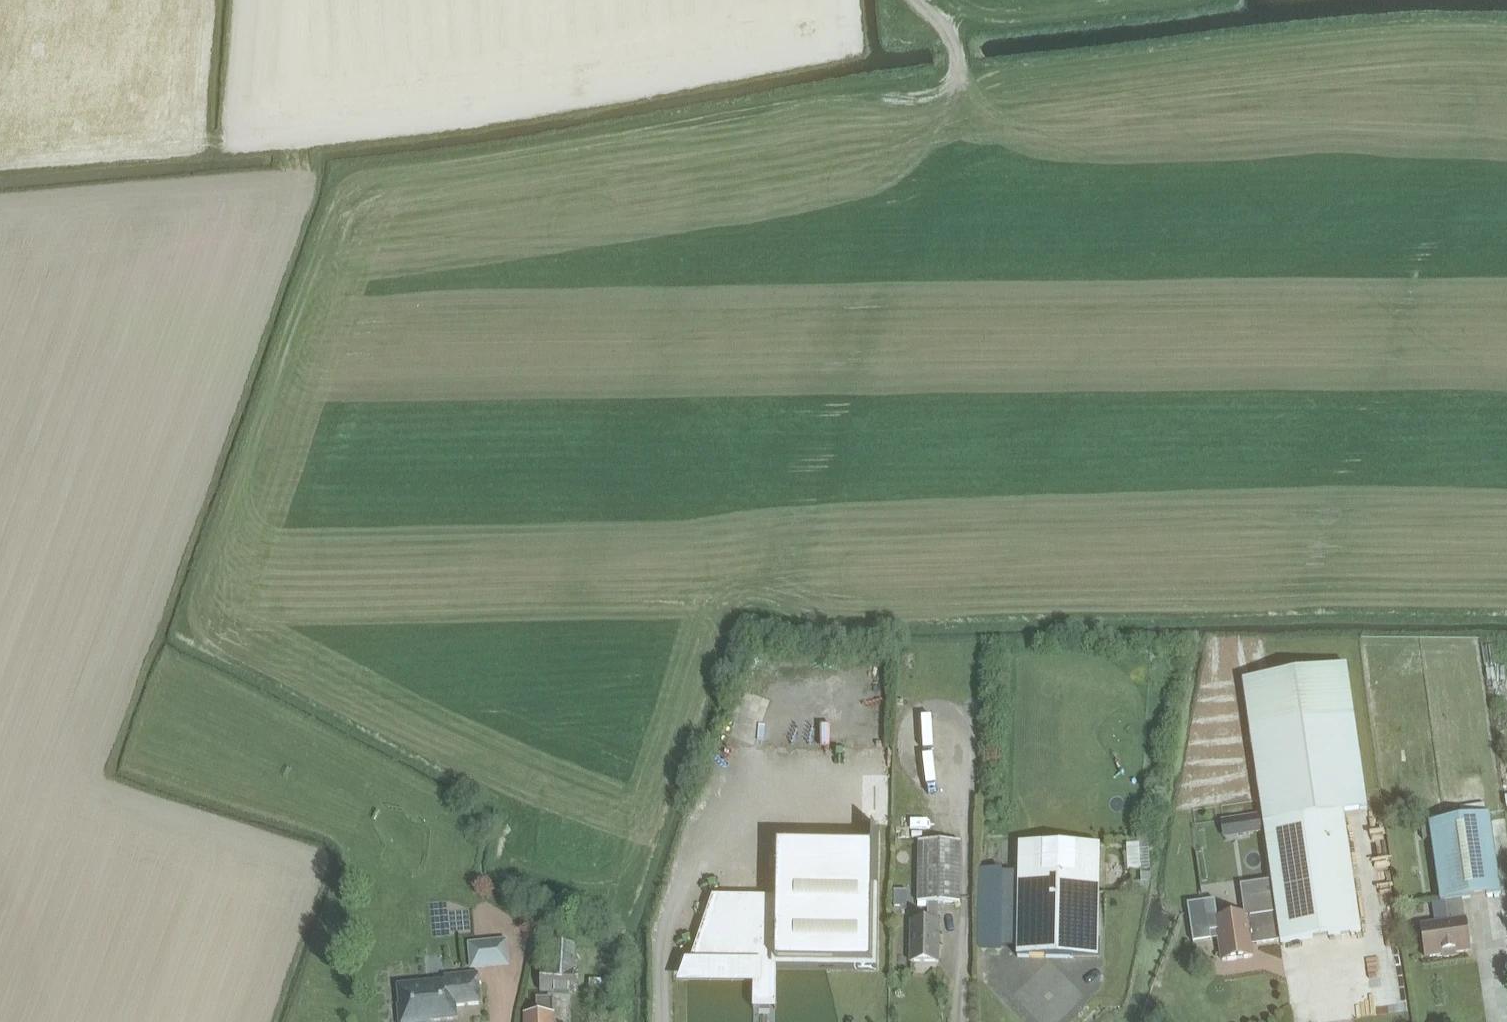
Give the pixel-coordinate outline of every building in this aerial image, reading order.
[(1271,880),(1280,941),(1280,943),(1360,931),(1343,812),(1366,808),(1346,670),(1243,685),(1271,880)] [(1469,951),(1465,919),(1464,919),(1461,899),(1500,893),(1488,814),(1429,823),(1429,827),(1431,838),(1440,902),(1445,901),(1448,921),(1435,923),(1421,925),(1425,957),(1443,955),(1443,957),(1456,956),(1455,953),(1469,951)] [(1239,835),(1261,831),(1259,815),(1237,818),(1239,835)] [(1429,827),(1421,828),(1423,840),(1430,839),(1429,827)] [(959,904),(960,842),(918,842),(917,903),(927,903),(927,922),(911,922),(911,962),(937,963),(938,903),(959,904)] [(1097,958),(1099,845),(1018,844),(1016,957),(1097,958)] [(876,969),(878,846),(777,845),(776,897),(712,896),(712,898),(715,898),(691,966),(753,967),(752,1009),(775,1010),(776,968),(876,969)] [(1135,864),(1127,871),(1141,870),(1140,860),(1134,860),(1135,864)] [(1250,945),(1280,941),(1271,880),(1239,885),(1244,915),(1217,918),(1215,899),(1187,903),(1192,943),(1219,939),(1222,961),(1252,956),(1250,945)] [(470,970),(510,967),(507,938),(467,942),(470,970)] [(572,994),(575,945),(551,944),(549,968),(542,968),(540,992),(572,994)] [(423,1021),(457,1018),(456,1006),(481,1003),(477,973),(444,976),(445,981),(414,984),(415,986),(397,988),(399,1005),(397,1005),(399,1021),(423,1021)] [(552,998),(536,998),(536,1015),(525,1015),(525,1021),(553,1021),(552,998)]
